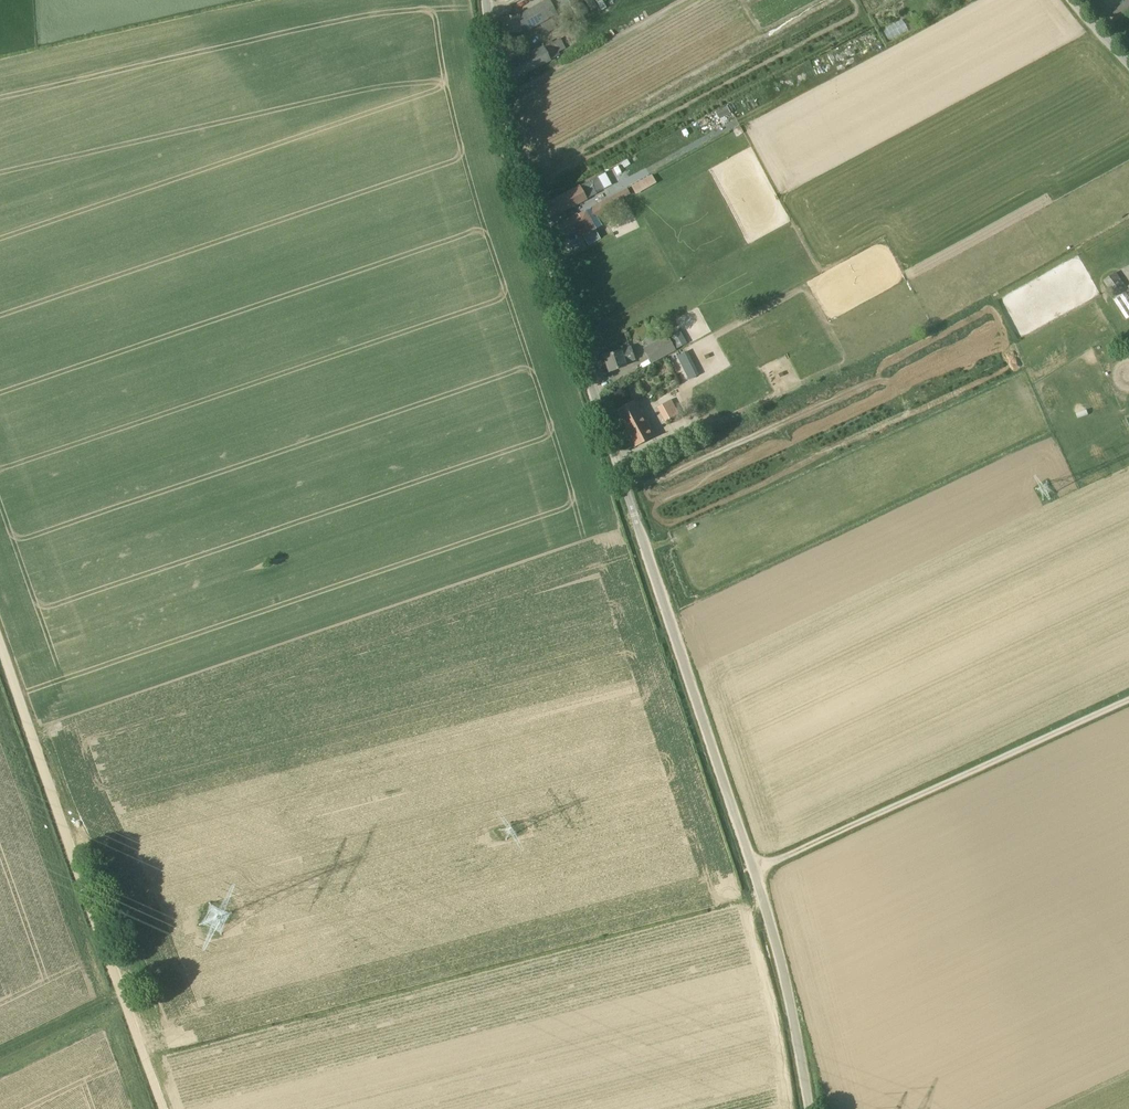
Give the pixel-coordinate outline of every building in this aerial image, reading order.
[(557,13),(550,2),(549,0),(545,0),(519,15),(519,17),(518,17),(502,19),(504,34),(520,32),(521,34),(557,13)] [(1112,13),(1119,21),(1128,12),(1128,0),(1125,0),(1112,13)] [(557,27),(552,18),(541,24),(546,33),(557,27)] [(889,38),(909,30),(904,18),(884,27),(889,38)] [(558,51),(565,48),(561,39),(506,66),(510,80),(559,56),(560,55),(558,51)] [(716,112),(720,119),(731,113),(727,106),(716,112)] [(655,182),(652,175),(632,186),(636,194),(655,182)] [(589,182),(578,187),(543,205),(550,218),(589,197),(595,194),(589,182)] [(627,188),(591,208),(596,215),(608,209),(606,206),(629,193),(627,188)] [(582,237),(596,230),(585,211),(552,229),(558,241),(579,230),(582,237)] [(1126,287),(1115,272),(1103,280),(1114,295),(1126,287)] [(675,349),(667,335),(644,347),(651,362),(675,349)] [(630,347),(604,357),(609,372),(626,366),(625,363),(635,360),(630,347)] [(637,385),(626,391),(631,401),(643,395),(637,385)] [(669,400),(658,407),(666,422),(680,415),(670,400),(669,400)] [(633,401),(616,410),(636,447),(653,437),(633,401)]
